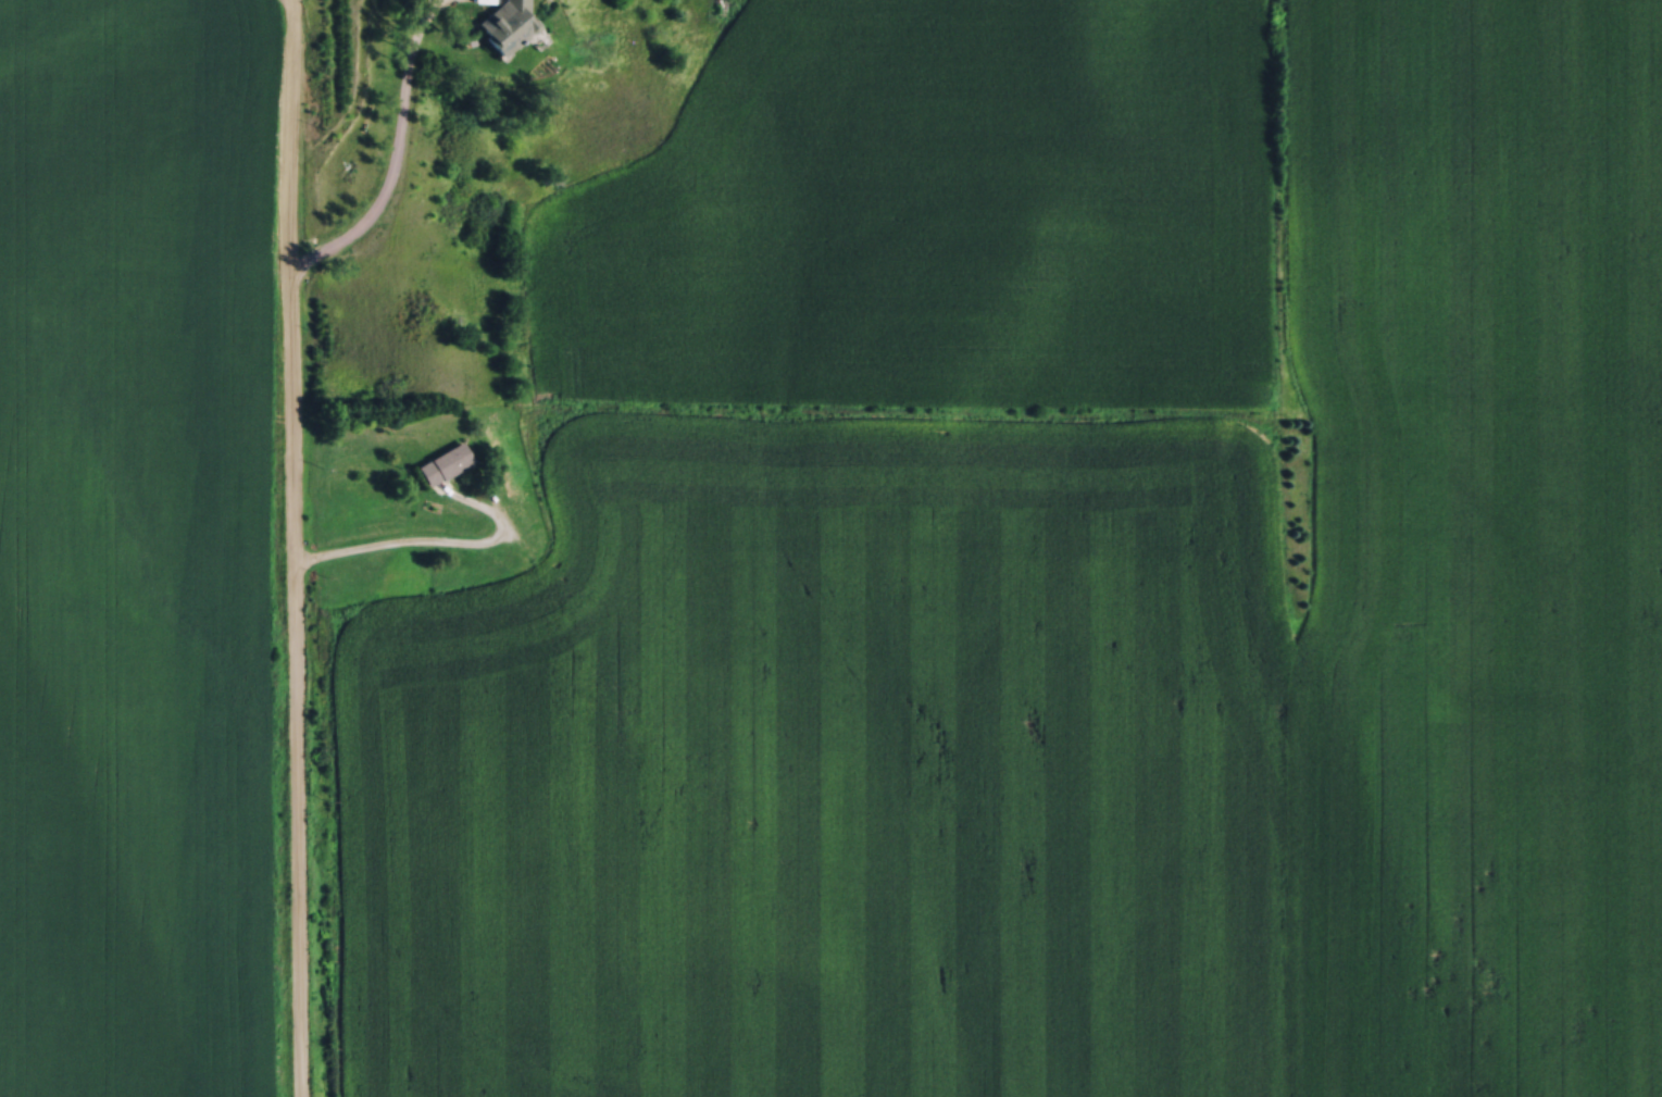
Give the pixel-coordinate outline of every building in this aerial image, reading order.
[(503,51),(536,25),(526,12),(526,0),(499,0),(473,20),(497,51),(503,51)] [(425,484),(470,460),(460,439),(414,463),(425,484)]
